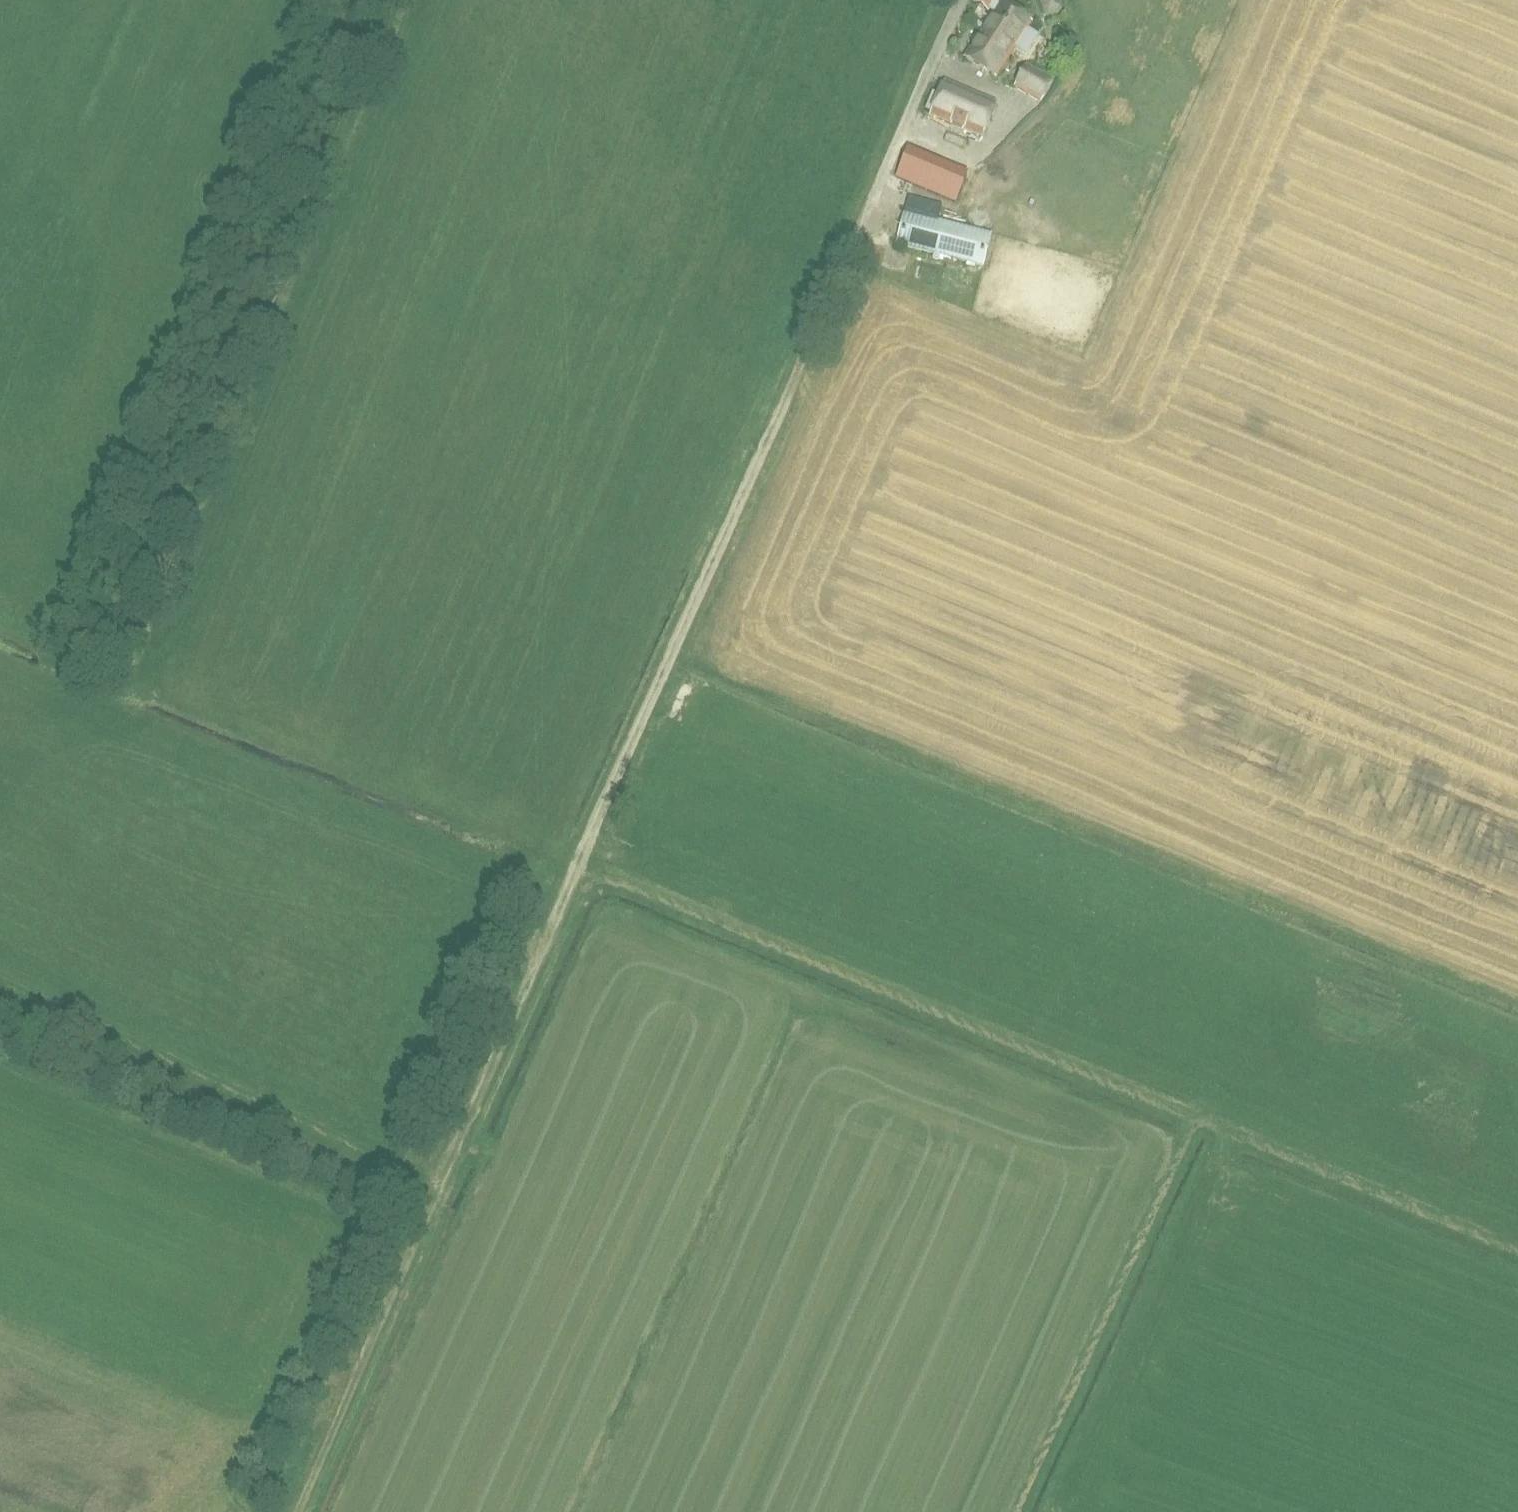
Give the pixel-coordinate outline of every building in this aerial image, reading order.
[(1000,8),(992,2),(994,0),(979,0),(977,3),(987,10),(988,8),(997,14),(968,58),(994,75),(1014,45),(1026,53),(1036,37),(1024,29),(1028,23),(1001,6),(1000,8)] [(1060,0),(1047,0),(1048,13),(1060,13),(1060,0)] [(1040,101),(1054,78),(1027,62),(1013,85),(1040,101)] [(983,136),(997,100),(948,80),(931,116),(983,136)] [(952,186),(960,162),(915,147),(907,171),(952,186)] [(904,210),(895,244),(983,266),(984,267),(992,233),(938,219),(942,205),(908,196),(904,210)]
